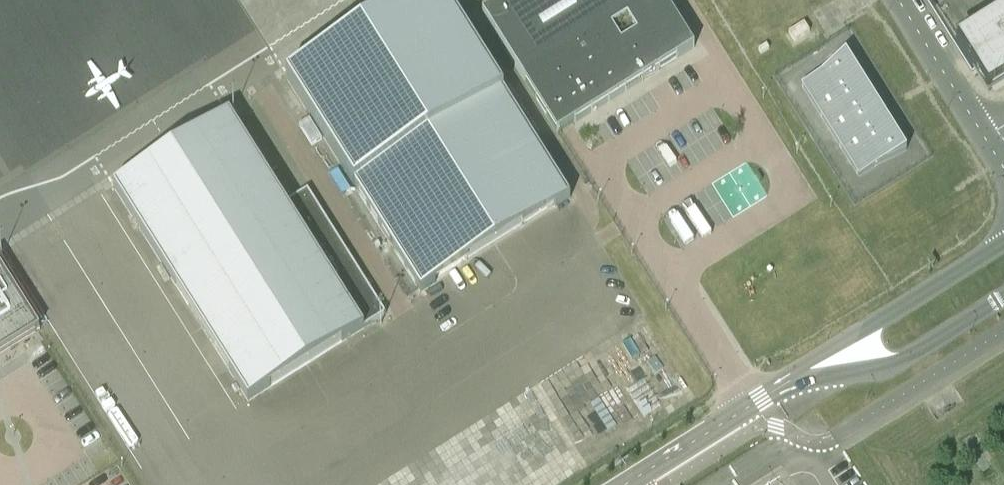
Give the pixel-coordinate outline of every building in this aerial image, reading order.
[(445,0),(410,0),(286,78),(420,292),(570,198),(445,0)] [(683,31),(664,0),(504,0),(482,14),(557,134),(694,48),(683,31)] [(971,71),(972,71),(987,94),(1003,83),(1003,0),(927,0),(971,71)] [(906,150),(845,52),(820,71),(799,81),(860,179),(878,164),(906,150)] [(385,313),(307,188),(285,202),(229,113),(113,186),(247,400),(385,313)] [(37,328),(0,270),(0,352),(37,328)]
